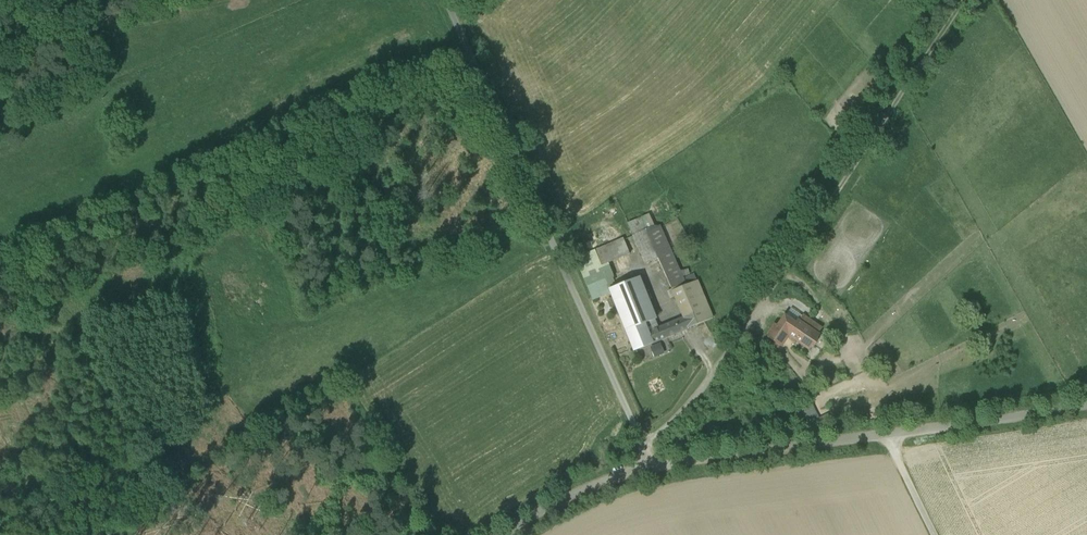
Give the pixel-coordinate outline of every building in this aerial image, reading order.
[(829,127),(838,119),(832,113),(823,120),(829,127)] [(683,318),(688,328),(713,318),(694,274),(683,279),(660,226),(654,226),(649,215),(628,224),(645,264),(658,258),(683,318)] [(622,239),(593,251),(599,267),(608,263),(630,254),(622,239)] [(605,279),(599,267),(593,251),(576,258),(587,287),(605,279)] [(605,279),(606,279),(613,275),(608,263),(599,267),(605,279)] [(606,279),(605,279),(587,287),(593,300),(611,293),(610,290),(606,279)] [(611,293),(627,330),(644,323),(646,329),(657,324),(639,279),(610,290),(611,293)] [(791,308),(785,317),(796,324),(797,321),(798,322),(803,316),(791,308)] [(803,316),(798,322),(817,335),(821,328),(803,316)] [(788,335),(809,349),(812,345),(814,346),(817,341),(815,340),(818,335),(817,335),(798,322),(797,321),(796,324),(785,317),(777,327),(788,335)] [(683,318),(676,321),(680,331),(688,328),(683,318)] [(652,343),(680,331),(676,321),(648,332),(652,343)] [(644,323),(627,330),(635,350),(652,343),(648,332),(646,329),(644,323)] [(768,337),(780,345),(781,345),(788,335),(777,327),(775,325),(767,336),(768,337)] [(780,345),(768,337),(764,343),(775,351),(780,345)] [(658,344),(651,347),(655,355),(661,352),(658,344)] [(906,397),(897,402),(905,416),(914,411),(906,397)] [(792,416),(798,429),(820,418),(817,413),(813,405),(792,416)] [(824,409),(817,413),(820,418),(821,421),(829,418),(824,409)]
